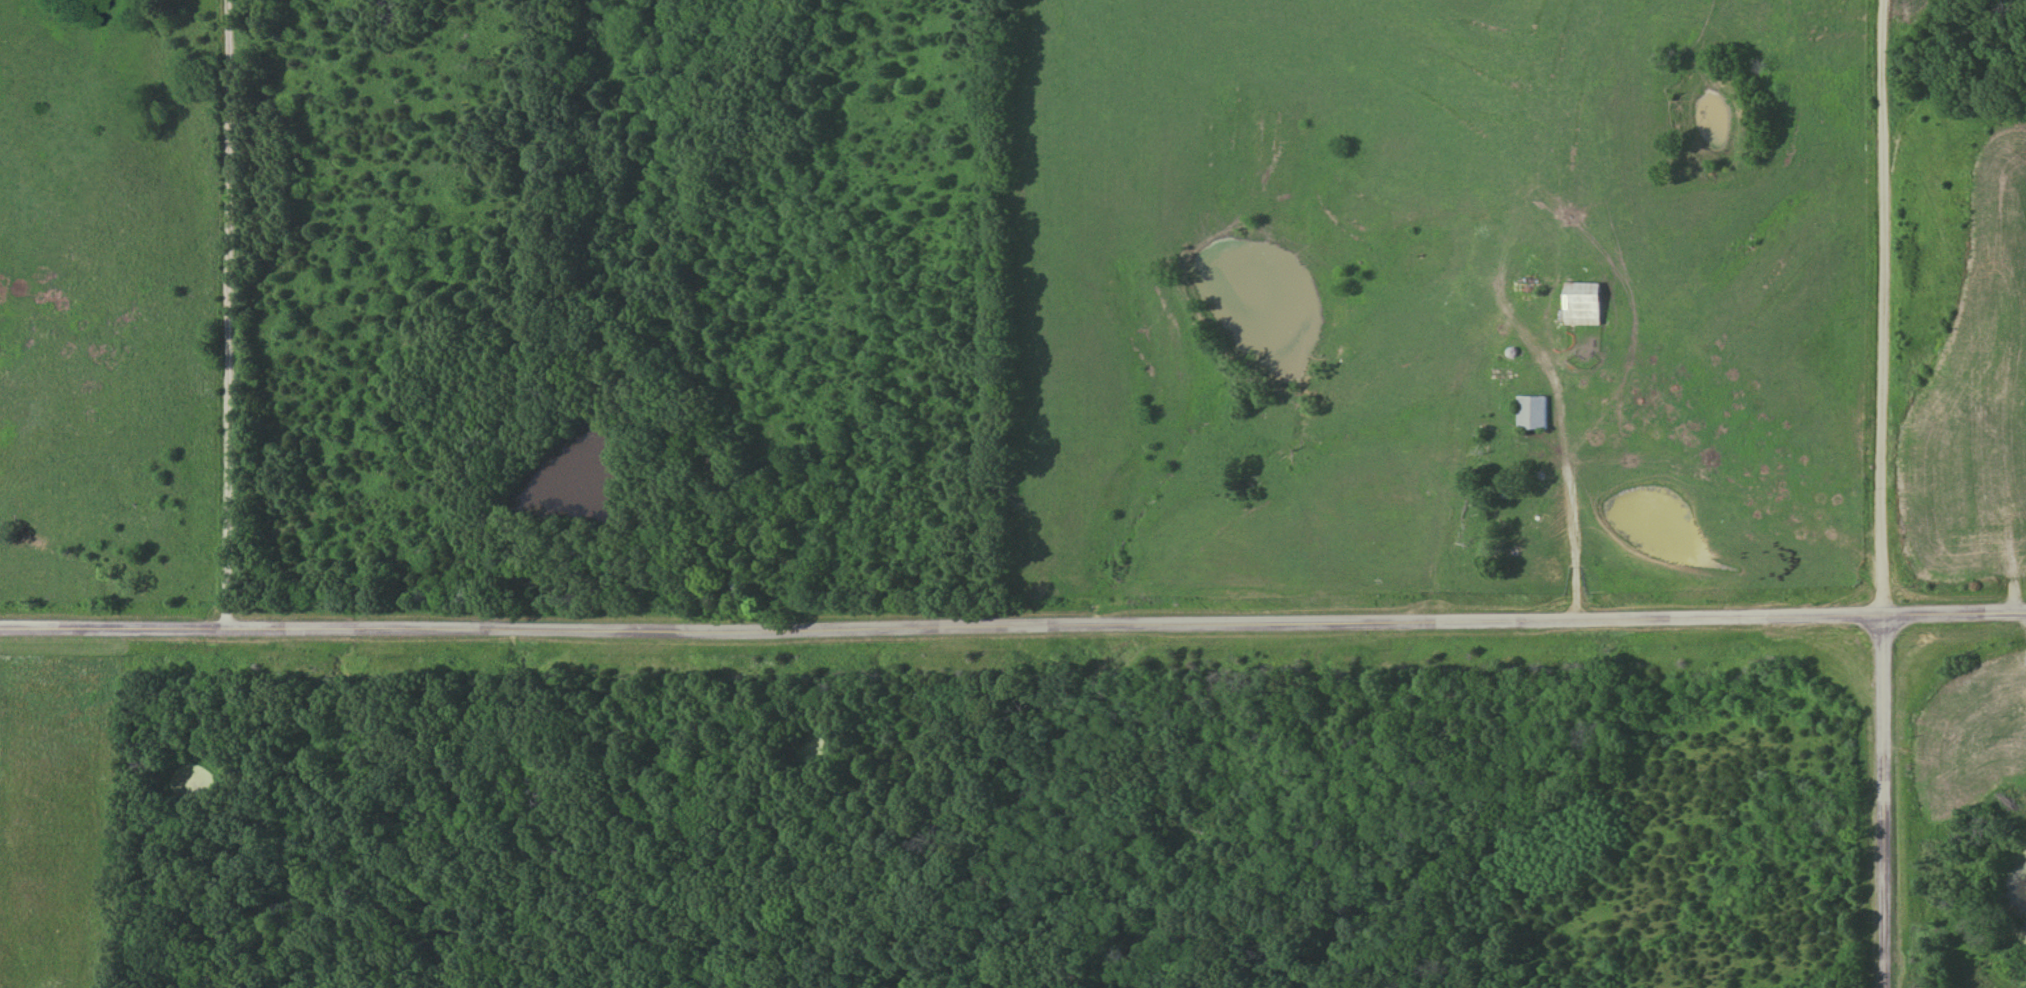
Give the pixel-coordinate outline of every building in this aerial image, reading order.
[(1564,326),(1599,326),(1599,284),(1564,284),(1564,326)] [(1518,430),(1545,430),(1545,397),(1518,397),(1518,430)] [(1960,771),(1973,771),(1973,757),(1960,757),(1960,771)]
